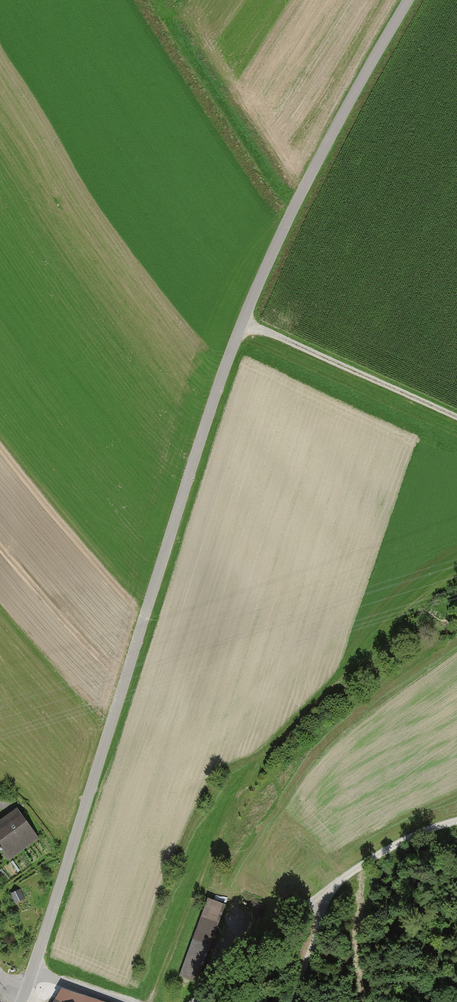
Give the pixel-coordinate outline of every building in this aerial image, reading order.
[(17,808),(0,821),(0,848),(10,861),(40,838),(17,808)] [(208,897),(198,931),(216,936),(226,902),(208,897)]
